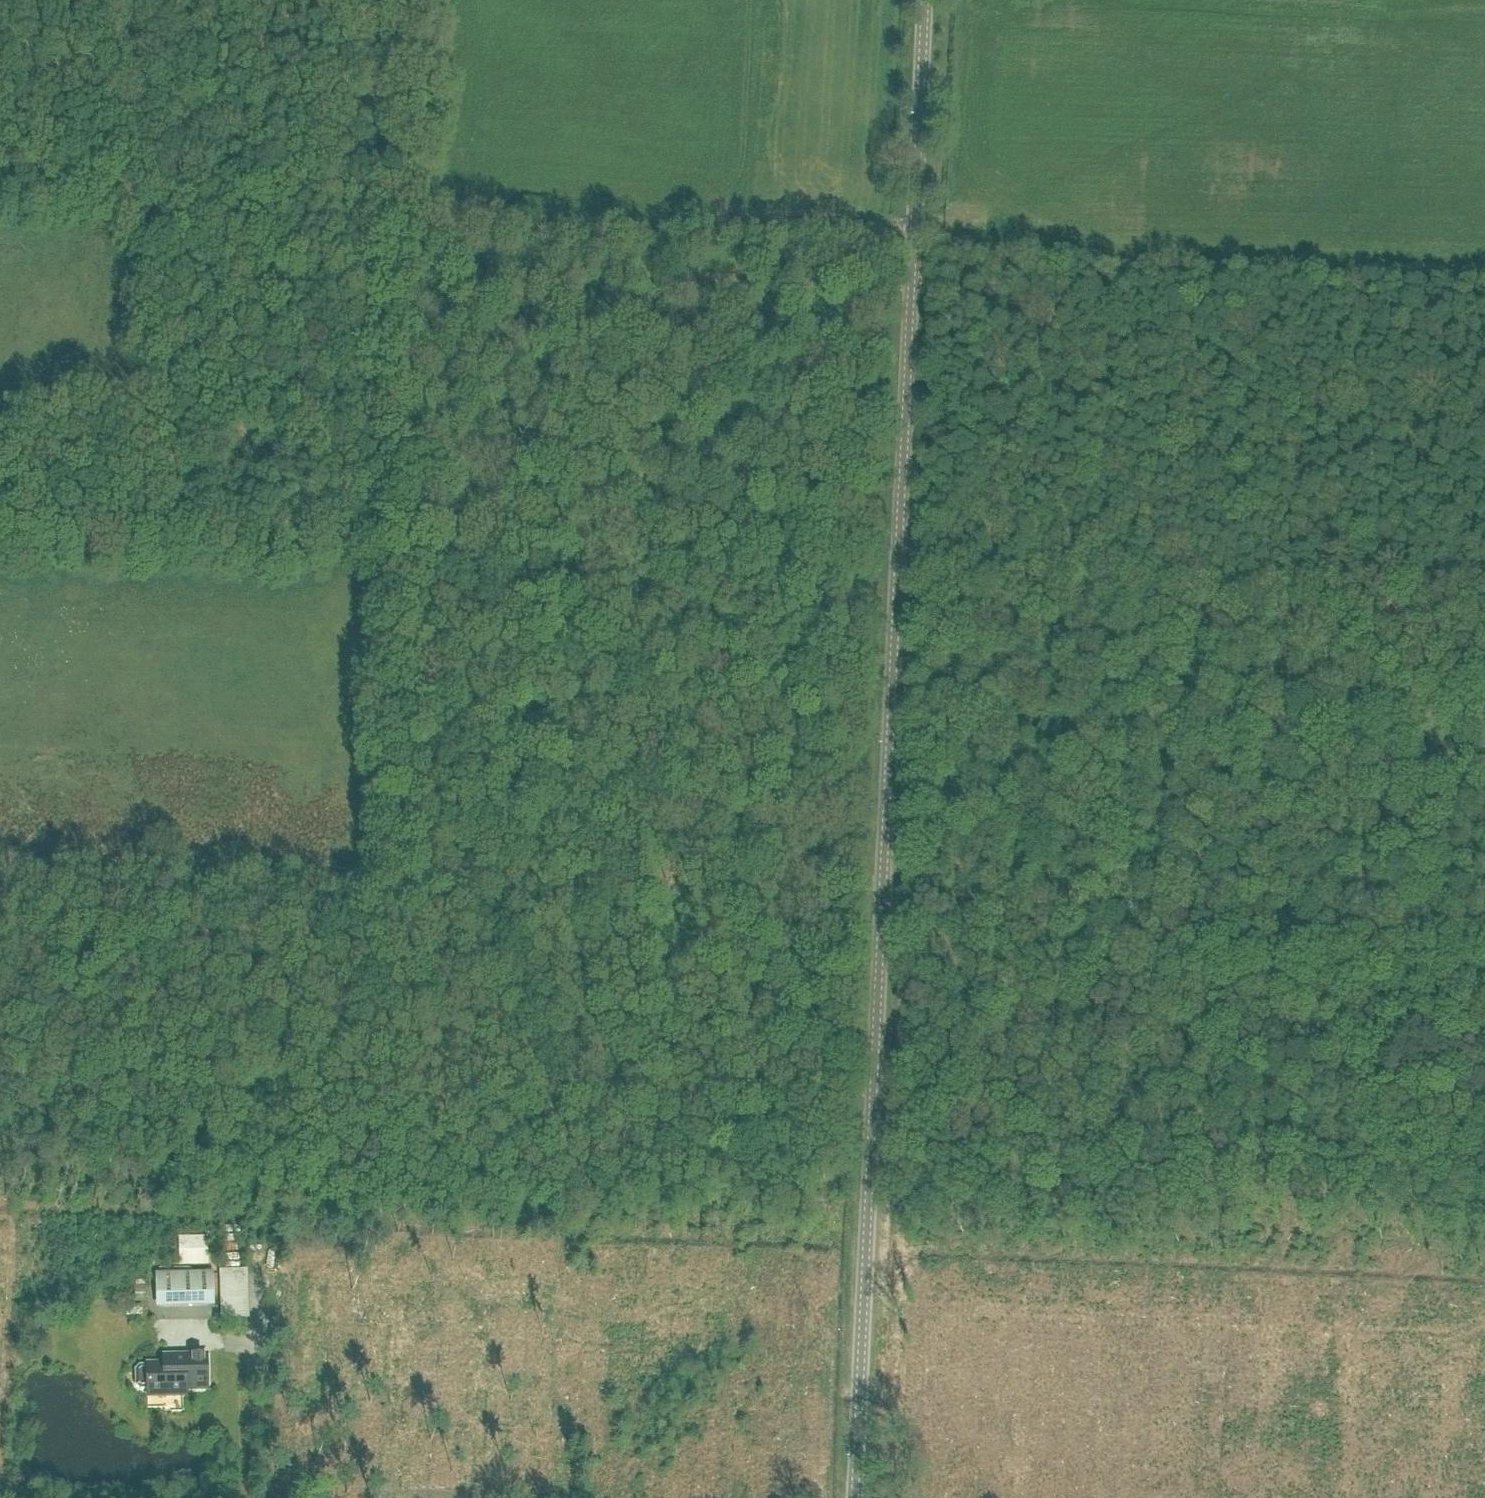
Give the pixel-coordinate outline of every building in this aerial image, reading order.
[(178,1239),(179,1267),(209,1266),(207,1238),(178,1239)] [(157,1303),(213,1302),(213,1274),(156,1275),(157,1303)] [(203,1389),(207,1385),(206,1357),(184,1358),(184,1366),(180,1366),(178,1364),(168,1364),(166,1366),(139,1367),(135,1371),(135,1386),(139,1391),(163,1390),(163,1392),(167,1396),(182,1396),(186,1391),(186,1390),(203,1389)]
